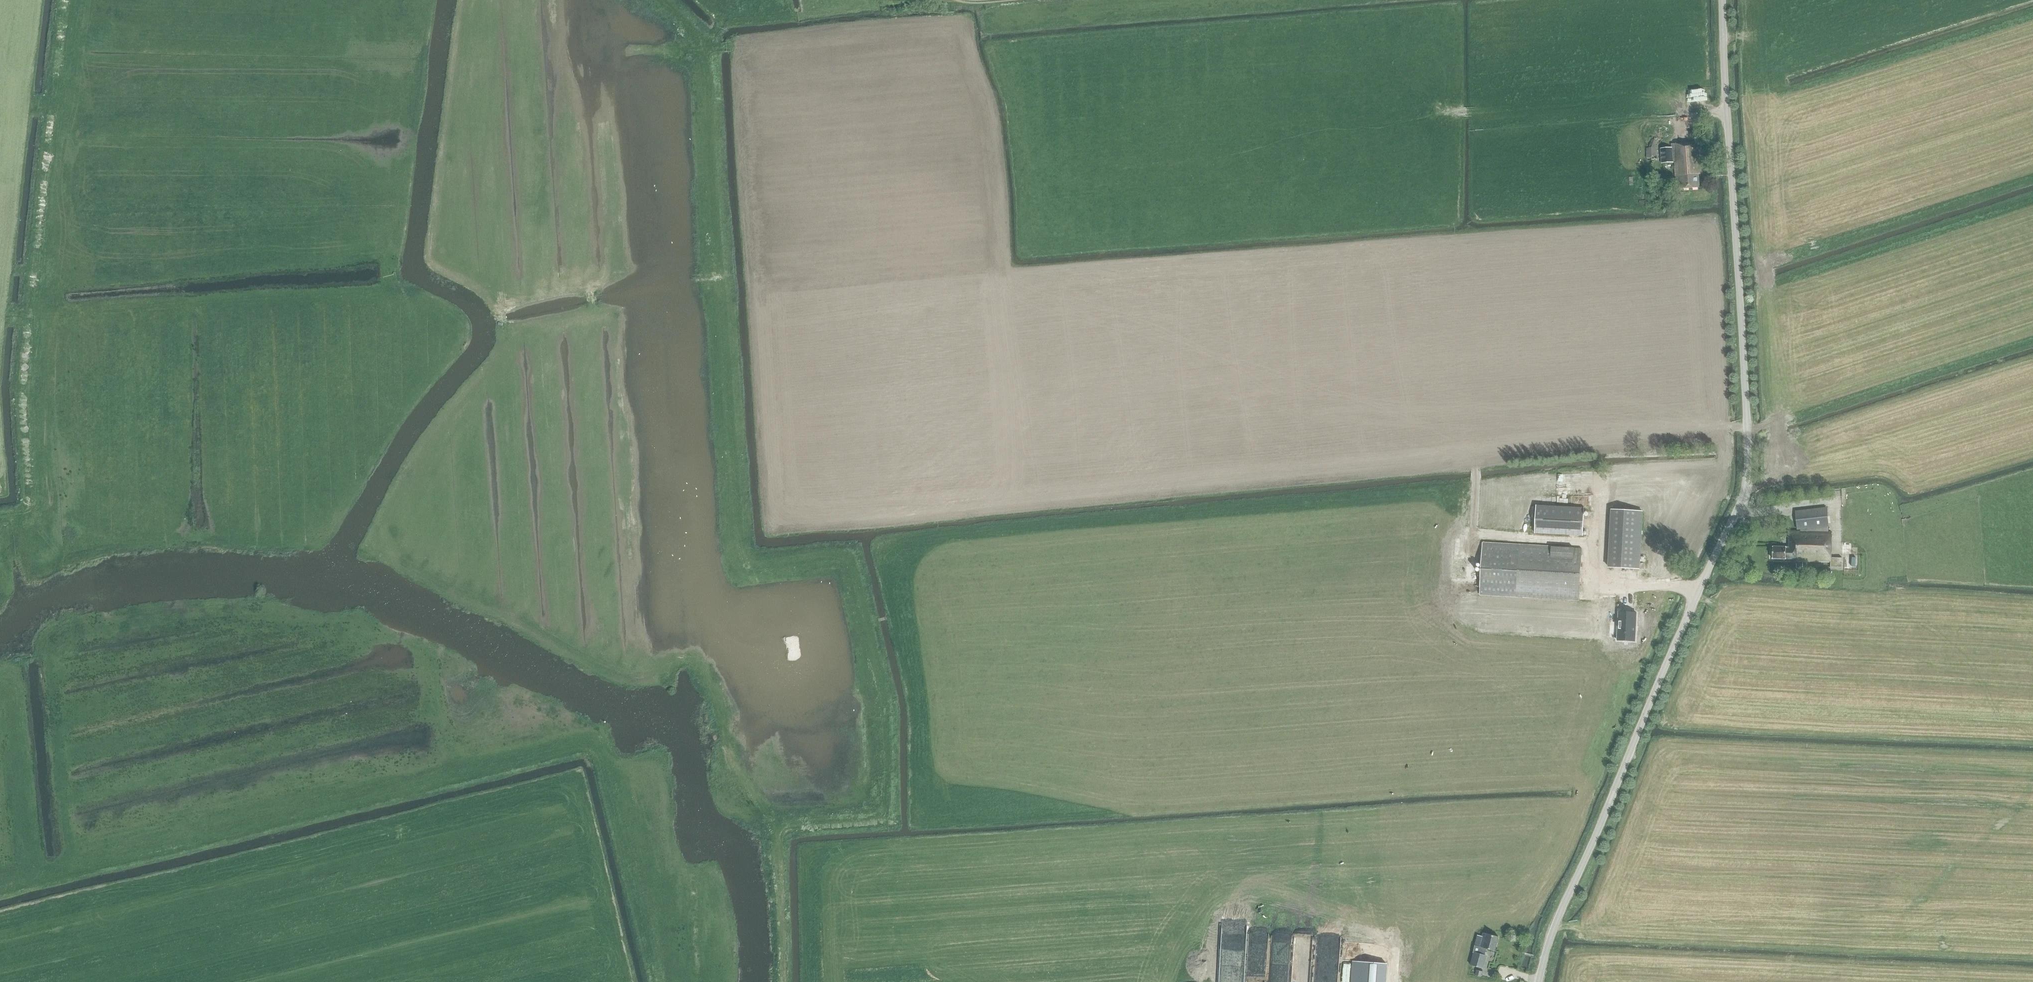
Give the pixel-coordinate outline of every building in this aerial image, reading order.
[(1653,148),(1649,148),(1649,159),(1661,158),(1661,139),(1653,139),(1653,148)] [(1661,148),(1661,150),(1661,159),(1662,163),(1675,162),(1676,179),(1678,179),(1679,189),(1700,188),(1699,174),(1701,174),(1699,142),(1671,144),(1672,147),(1661,148)] [(1536,506),(1534,533),(1583,536),(1584,509),(1536,506)] [(1832,532),(1807,532),(1807,529),(1828,526),(1826,507),(1795,511),(1798,530),(1800,529),(1800,532),(1789,532),(1789,547),(1773,547),(1773,559),(1786,559),(1797,559),(1797,562),(1831,563),(1831,567),(1842,567),(1842,558),(1831,558),(1832,532)] [(1609,568),(1639,569),(1642,511),(1611,510),(1609,568)] [(1582,549),(1483,543),(1480,594),(1579,600),(1582,549)] [(1618,612),(1617,640),(1635,641),(1636,613),(1618,612)] [(1499,937),(1484,933),(1483,937),(1478,935),(1472,966),(1484,969),(1486,962),(1484,961),(1487,949),(1496,951),(1499,937)] [(1353,958),(1351,981),(1385,981),(1387,961),(1353,958)]
